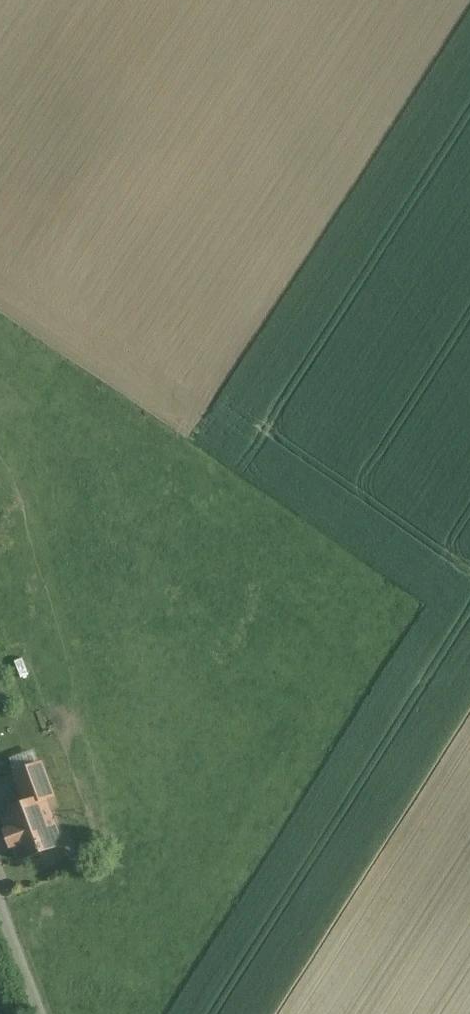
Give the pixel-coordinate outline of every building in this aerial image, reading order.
[(42,764),(15,774),(27,805),(43,799),(44,800),(54,796),(42,764)] [(27,805),(4,813),(11,832),(7,833),(12,847),(16,846),(21,860),(61,845),(44,800),(43,799),(27,805)]
